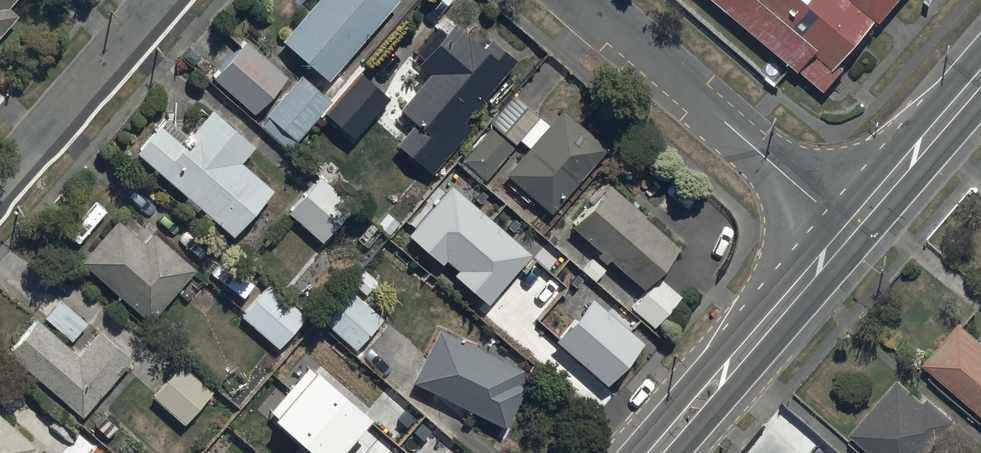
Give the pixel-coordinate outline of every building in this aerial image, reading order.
[(16,13),(8,6),(13,0),(0,0),(0,32),(16,13)] [(295,1),(307,11),(282,41),(329,80),(396,0),(296,0),(295,1)] [(819,90),(900,0),(719,0),(819,90)] [(410,53),(429,71),(398,107),(414,121),(395,144),(431,174),(470,127),(463,121),(473,109),(477,111),(485,101),(481,98),(516,57),(490,36),(482,45),(453,22),(445,31),(437,23),(410,53)] [(286,74),(245,39),(213,77),(254,111),(286,74)] [(361,69),(324,112),(352,137),(390,94),(361,69)] [(332,101),(300,74),(265,114),(268,116),(261,124),(290,150),(332,101)] [(547,123),(512,93),(490,119),(516,141),(518,139),(527,146),(504,174),(551,214),(607,147),(560,108),(547,123)] [(240,161),(253,145),(211,109),(187,136),(165,117),(136,151),(233,235),(273,188),(240,161)] [(512,147),(489,127),(462,158),(485,178),(512,147)] [(351,208),(318,178),(288,211),(321,241),(351,208)] [(644,287),(679,245),(603,183),(568,224),(591,243),(587,247),(606,262),(609,258),(644,287)] [(451,184),(407,234),(441,264),(445,259),(458,270),(453,275),(487,304),(531,254),(451,184)] [(194,268),(151,231),(142,241),(116,219),(79,262),(149,322),(194,268)] [(680,295),(658,276),(632,308),(654,326),(680,295)] [(306,316),(269,283),(241,315),(278,348),(306,316)] [(356,348),(380,321),(351,296),(327,323),(356,348)] [(71,340),(86,323),(57,298),(42,315),(71,340)] [(643,343),(592,299),(556,341),(607,385),(643,343)] [(80,417),(130,358),(96,327),(73,353),(35,318),(6,350),(80,417)] [(959,320),(922,361),(980,414),(980,340),(959,320)] [(517,382),(524,367),(438,327),(412,381),(506,425),(524,386),(517,382)] [(211,391),(179,364),(151,396),(183,423),(211,391)] [(313,371),(272,418),(313,452),(338,452),(368,418),(313,371)] [(898,377),(849,432),(873,452),(926,452),(956,419),(928,394),(924,399),(898,377)] [(35,445),(0,414),(0,452),(29,452),(35,445)] [(94,445),(87,452),(104,452),(94,445)]
